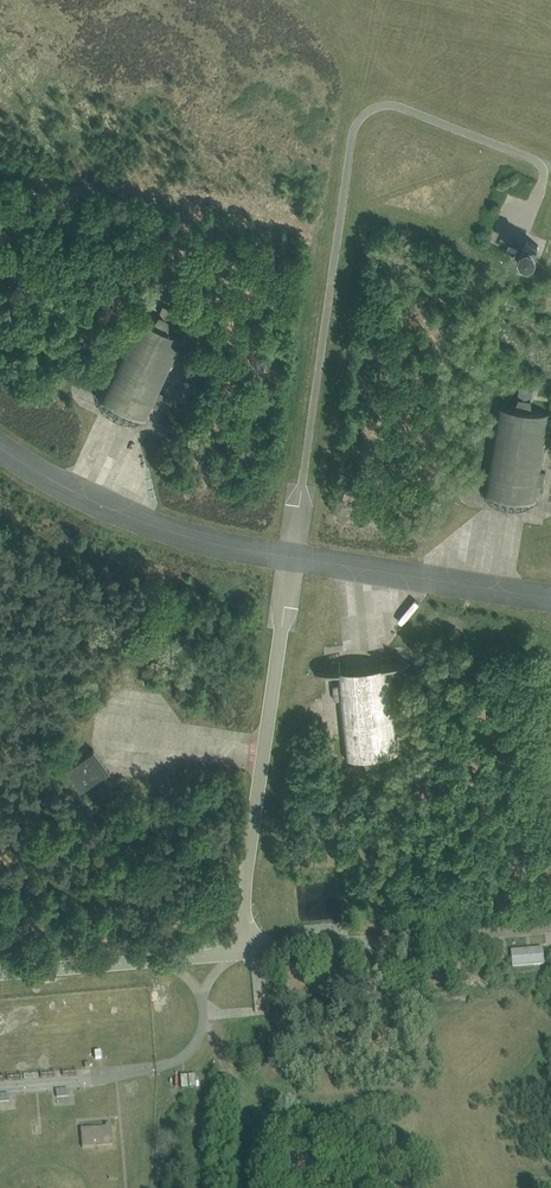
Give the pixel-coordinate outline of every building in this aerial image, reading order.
[(520,255),(532,260),(538,244),(527,239),(520,255)] [(507,249),(516,253),(518,248),(509,244),(507,249)] [(146,420),(153,406),(157,408),(163,395),(159,393),(184,339),(168,331),(169,325),(175,310),(162,304),(155,319),(151,324),(135,316),(97,397),(146,420)] [(65,372),(73,376),(76,368),(69,365),(65,372)] [(534,388),(519,385),(517,401),(514,407),(496,404),(483,491),(482,493),(537,501),(539,486),(543,486),(545,472),(541,471),(550,413),(532,410),(531,403),(534,388)] [(367,778),(382,777),(380,761),(381,754),(400,753),(391,664),(336,669),(338,685),(333,685),(335,699),(339,699),(345,758),(363,756),(365,762),(367,778)] [(109,772),(110,771),(93,748),(92,749),(92,750),(65,770),(80,791),(107,771),(109,772)] [(499,945),(500,960),(507,959),(506,944),(499,945)] [(511,951),(513,967),(543,964),(542,949),(511,951)] [(196,1087),(195,1075),(181,1076),(182,1089),(196,1087)] [(113,1145),(111,1129),(111,1124),(106,1124),(106,1127),(81,1129),(83,1148),(113,1145)]
